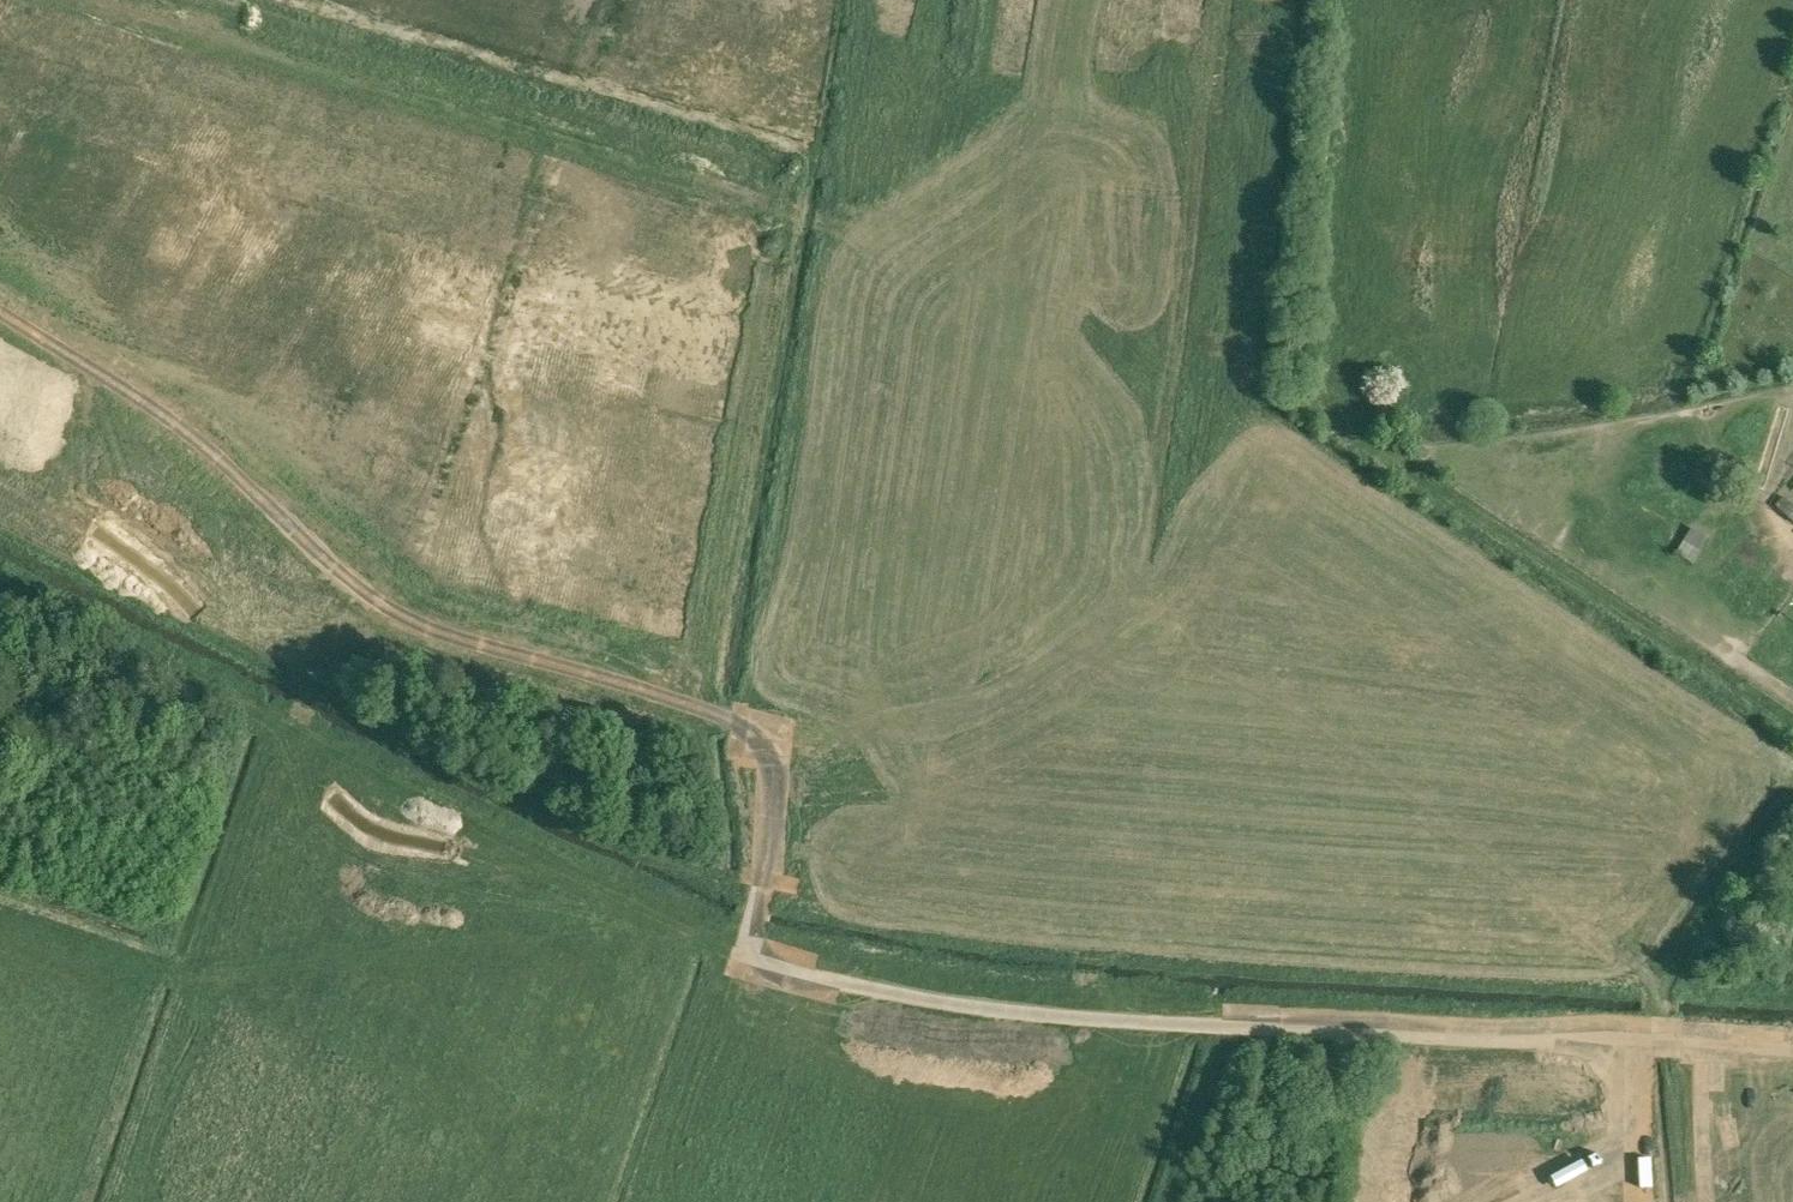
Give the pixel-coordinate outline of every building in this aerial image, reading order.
[(1701,548),(1709,535),(1692,525),(1684,538),(1701,548)]
